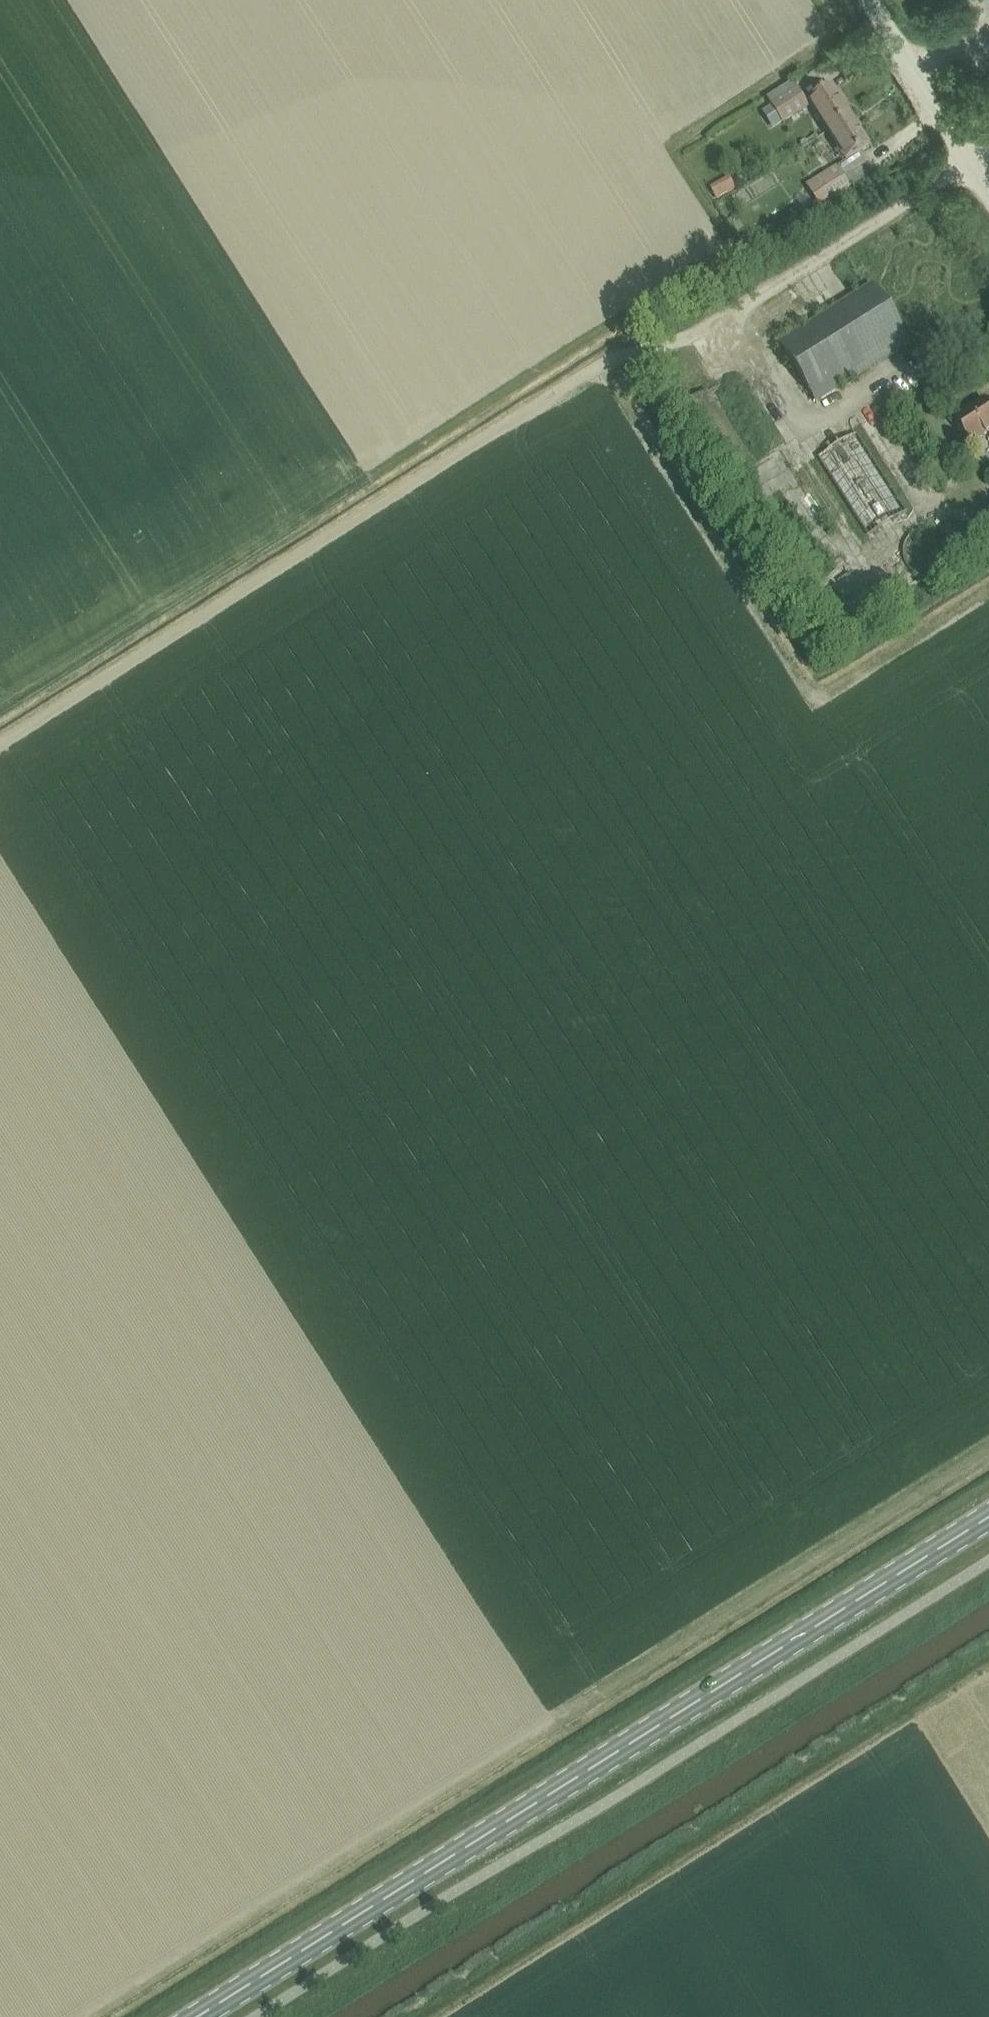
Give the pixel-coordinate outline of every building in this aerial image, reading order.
[(783,123),(807,109),(792,85),(769,99),(772,105),(761,112),(773,130),(783,123)] [(828,133),(850,118),(832,89),(809,104),(828,133)] [(846,162),(869,148),(850,118),(828,133),(846,162)] [(840,170),(815,186),(821,197),(846,181),(840,170)] [(873,201),(879,196),(876,192),(870,196),(873,201)] [(817,403),(909,345),(872,286),(780,344),(817,403)] [(954,420),(971,446),(988,434),(988,407),(984,400),(954,420)] [(866,537),(908,511),(858,433),(817,459),(866,537)]
